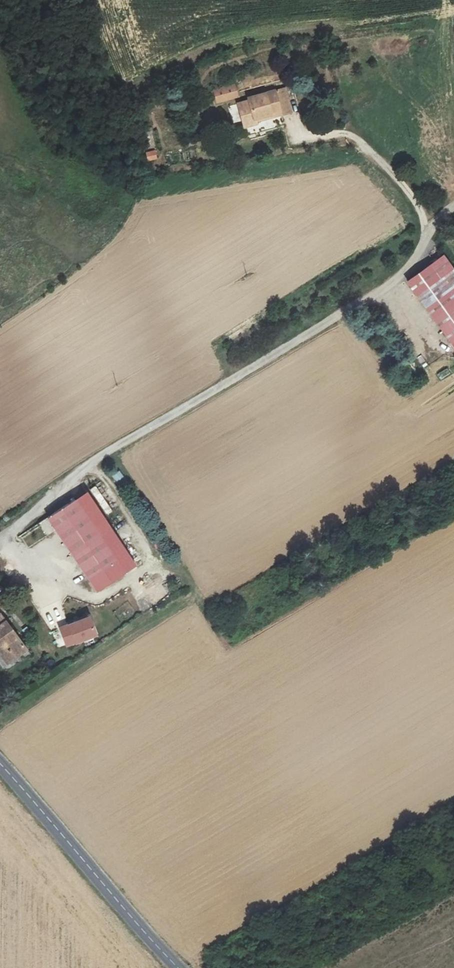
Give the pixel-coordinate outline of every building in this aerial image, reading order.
[(234,85),(215,91),(218,102),(238,96),(234,85)] [(239,104),(246,126),(256,122),(255,117),(279,110),(281,114),(292,111),(284,87),(248,98),(249,101),(239,104)] [(155,151),(145,153),(147,161),(157,159),(155,151)] [(444,257),(409,283),(453,343),(453,270),(444,257)] [(119,470),(111,475),(118,488),(127,483),(119,470)] [(87,490),(76,498),(125,569),(136,562),(87,490)] [(97,587),(125,569),(76,498),(50,516),(97,587)] [(0,612),(0,650),(7,659),(26,646),(0,611),(0,612)] [(87,617),(57,629),(64,646),(94,634),(87,617)]
